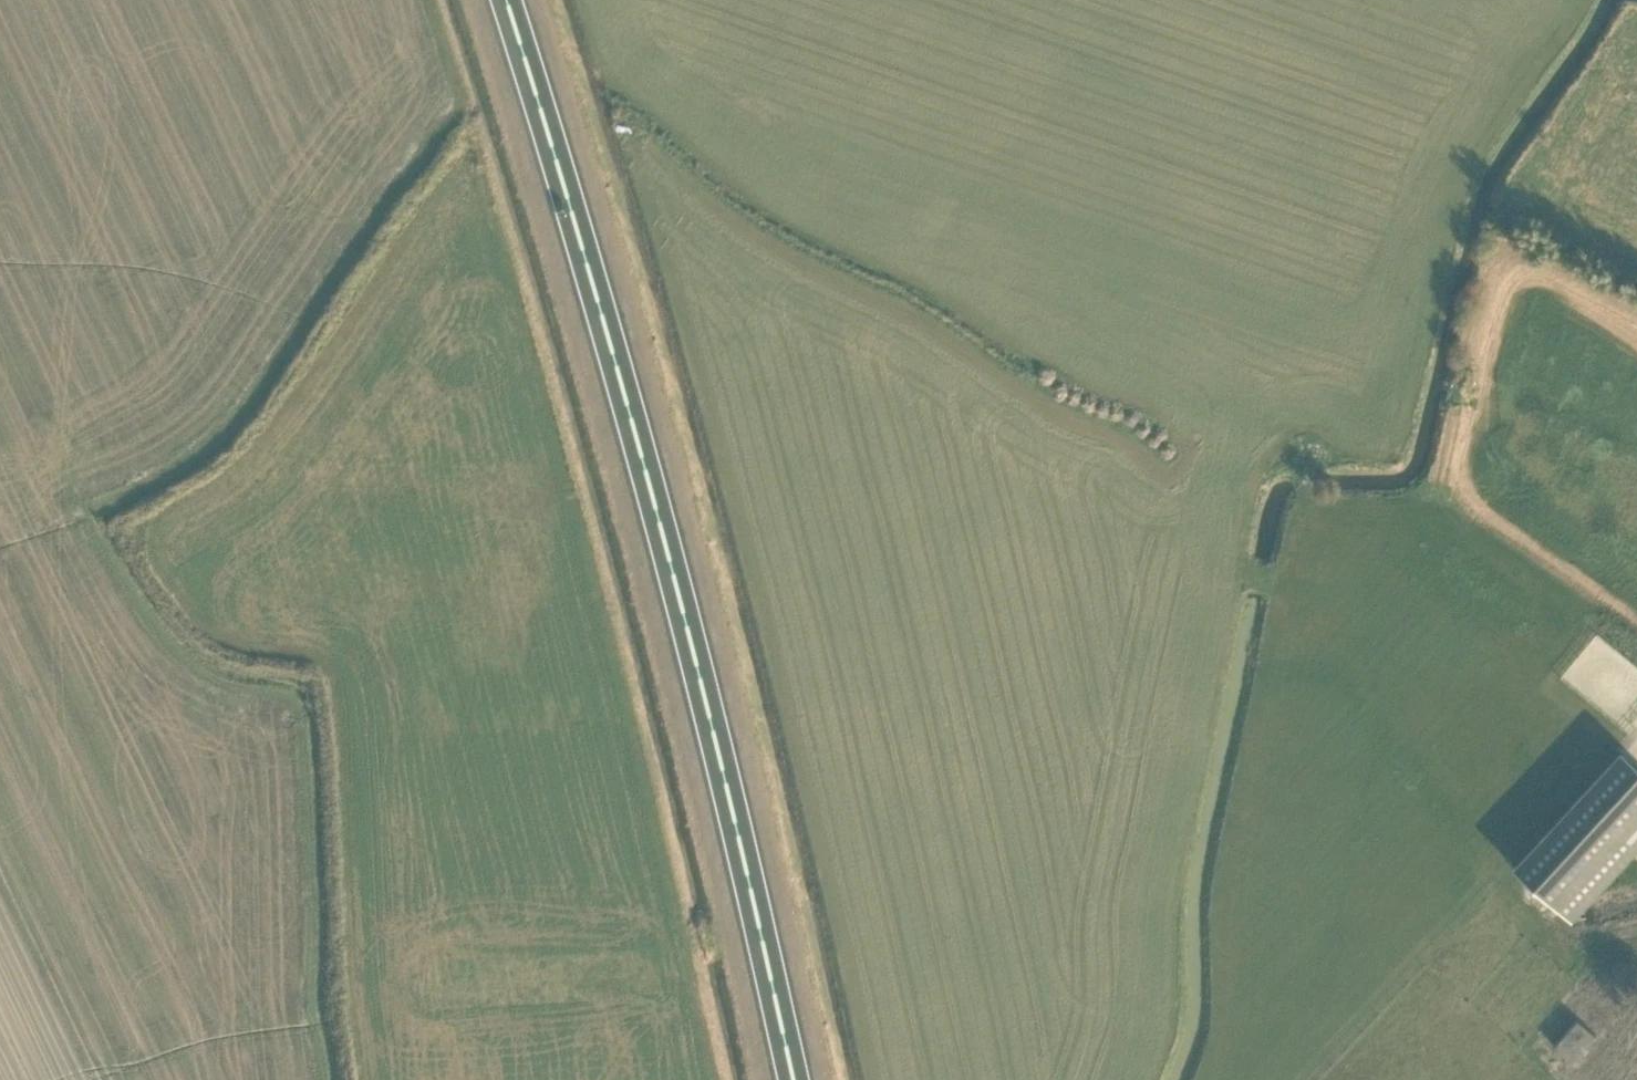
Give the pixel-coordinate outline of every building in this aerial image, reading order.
[(1623,751),(1516,867),(1572,919),(1636,849),(1636,764),(1623,751)] [(1629,1039),(1636,1038),(1636,1009),(1627,1010),(1629,1039)] [(1597,1033),(1578,1018),(1556,1044),(1575,1060),(1597,1033)]
